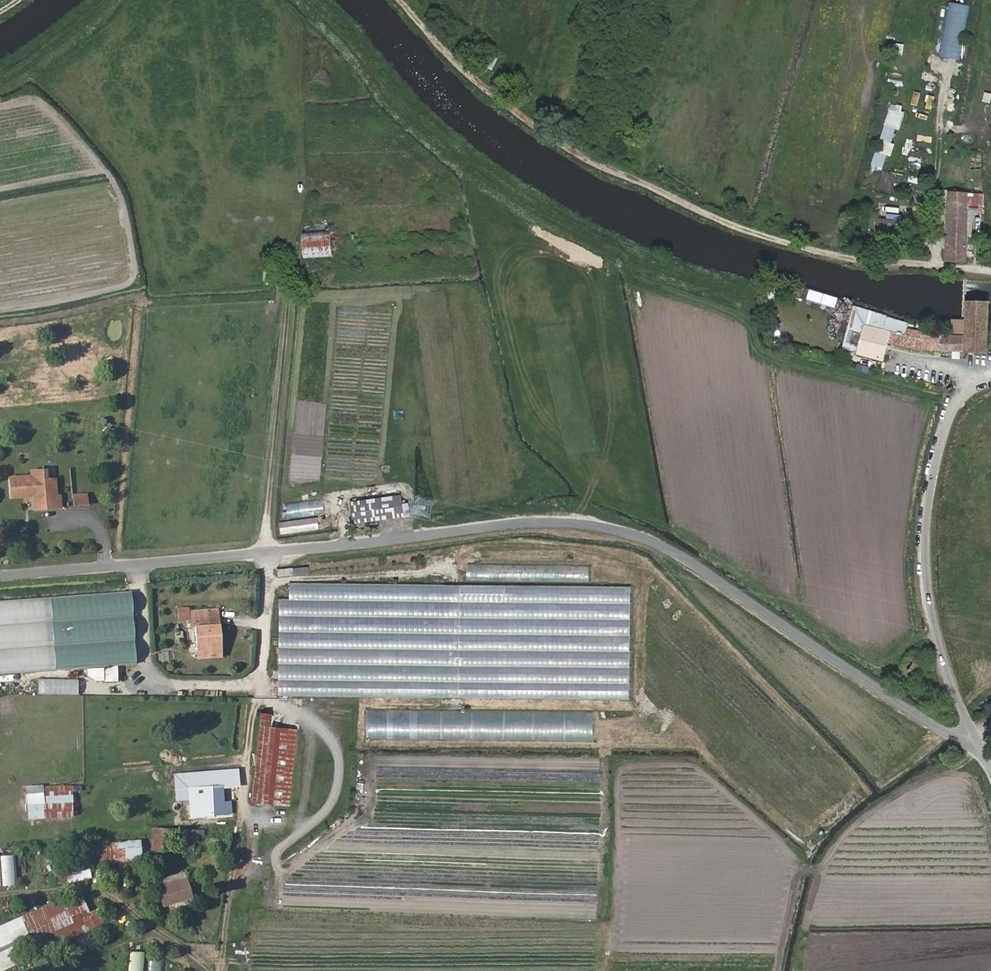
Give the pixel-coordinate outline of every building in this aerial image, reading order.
[(946,2),(940,57),(961,59),(967,4),(946,2)] [(481,51),(489,55),(494,46),(486,41),(481,51)] [(893,54),(902,55),(903,43),(894,43),(893,54)] [(913,91),(910,105),(917,106),(919,92),(913,91)] [(982,101),(990,103),(990,96),(990,93),(983,91),(982,101)] [(927,94),(924,109),(931,110),(934,96),(927,94)] [(884,175),(902,105),(888,102),(870,171),(884,175)] [(916,184),(918,178),(908,175),(906,182),(916,184)] [(947,192),(947,194),(947,200),(944,260),(965,261),(969,209),(981,209),(981,194),(947,192)] [(887,241),(889,231),(876,229),(874,239),(887,241)] [(330,232),(300,231),(300,256),(330,256),(330,232)] [(966,353),(989,354),(990,337),(990,324),(990,300),(968,298),(966,333),(966,336),(966,353)] [(966,353),(966,336),(928,334),(929,332),(909,328),(907,333),(865,325),(858,355),(882,361),(888,344),(919,351),(966,353)] [(35,479),(13,481),(15,501),(37,498),(39,512),(64,510),(63,499),(59,499),(58,482),(47,483),(46,473),(35,474),(35,479)] [(86,493),(71,493),(71,506),(87,506),(86,493)] [(352,523),(403,515),(401,498),(383,501),(382,504),(378,505),(377,502),(371,503),(371,501),(350,505),(352,523)] [(310,502),(293,502),(293,516),(310,516),(310,502)] [(281,533),(318,530),(317,518),(280,522),(281,533)] [(632,585),(291,581),(291,597),(281,597),(280,695),(631,698),(632,585)] [(0,599),(0,672),(168,660),(163,588),(0,599)] [(199,626),(211,625),(210,609),(198,610),(199,626)] [(213,654),(211,625),(199,626),(198,610),(181,612),(182,628),(189,628),(192,656),(213,654)] [(929,699),(937,687),(918,675),(924,663),(908,654),(894,676),(929,699)] [(105,666),(105,680),(115,680),(115,666),(105,666)] [(36,693),(76,694),(77,679),(36,678),(36,693)] [(364,738),(593,741),(593,712),(365,709),(364,738)] [(289,807),(297,729),(272,726),(273,713),(259,712),(251,803),(289,807)] [(941,749),(934,753),(942,763),(948,759),(941,749)] [(174,783),(175,797),(175,800),(187,800),(188,808),(192,808),(192,813),(229,811),(228,800),(222,800),(221,787),(233,785),(232,770),(200,772),(200,775),(188,776),(187,778),(174,779),(174,783)] [(159,774),(160,797),(168,797),(168,774),(159,774)] [(43,786),(43,795),(70,794),(70,785),(43,786)] [(139,838),(138,849),(152,849),(185,850),(186,839),(193,838),(196,838),(196,835),(200,835),(200,830),(186,830),(186,829),(152,828),(151,838),(139,838)] [(193,850),(193,838),(186,839),(185,850),(193,850)] [(86,863),(88,863),(111,861),(111,858),(119,857),(118,839),(110,840),(110,841),(84,844),(85,846),(86,863)] [(89,877),(88,863),(86,863),(85,846),(79,847),(81,870),(72,871),(74,880),(89,877)] [(138,849),(137,858),(151,858),(152,849),(138,849)] [(15,884),(11,853),(0,855),(0,885),(15,884)] [(151,858),(137,858),(137,867),(151,868),(151,858)] [(160,882),(165,900),(194,894),(189,875),(160,882)] [(94,924),(104,920),(99,910),(98,907),(88,911),(79,891),(21,917),(33,945),(82,925),(84,927),(93,923),(94,924)] [(99,910),(104,920),(109,930),(126,922),(117,902),(99,910)] [(164,953),(146,952),(145,970),(163,970),(164,953)]
